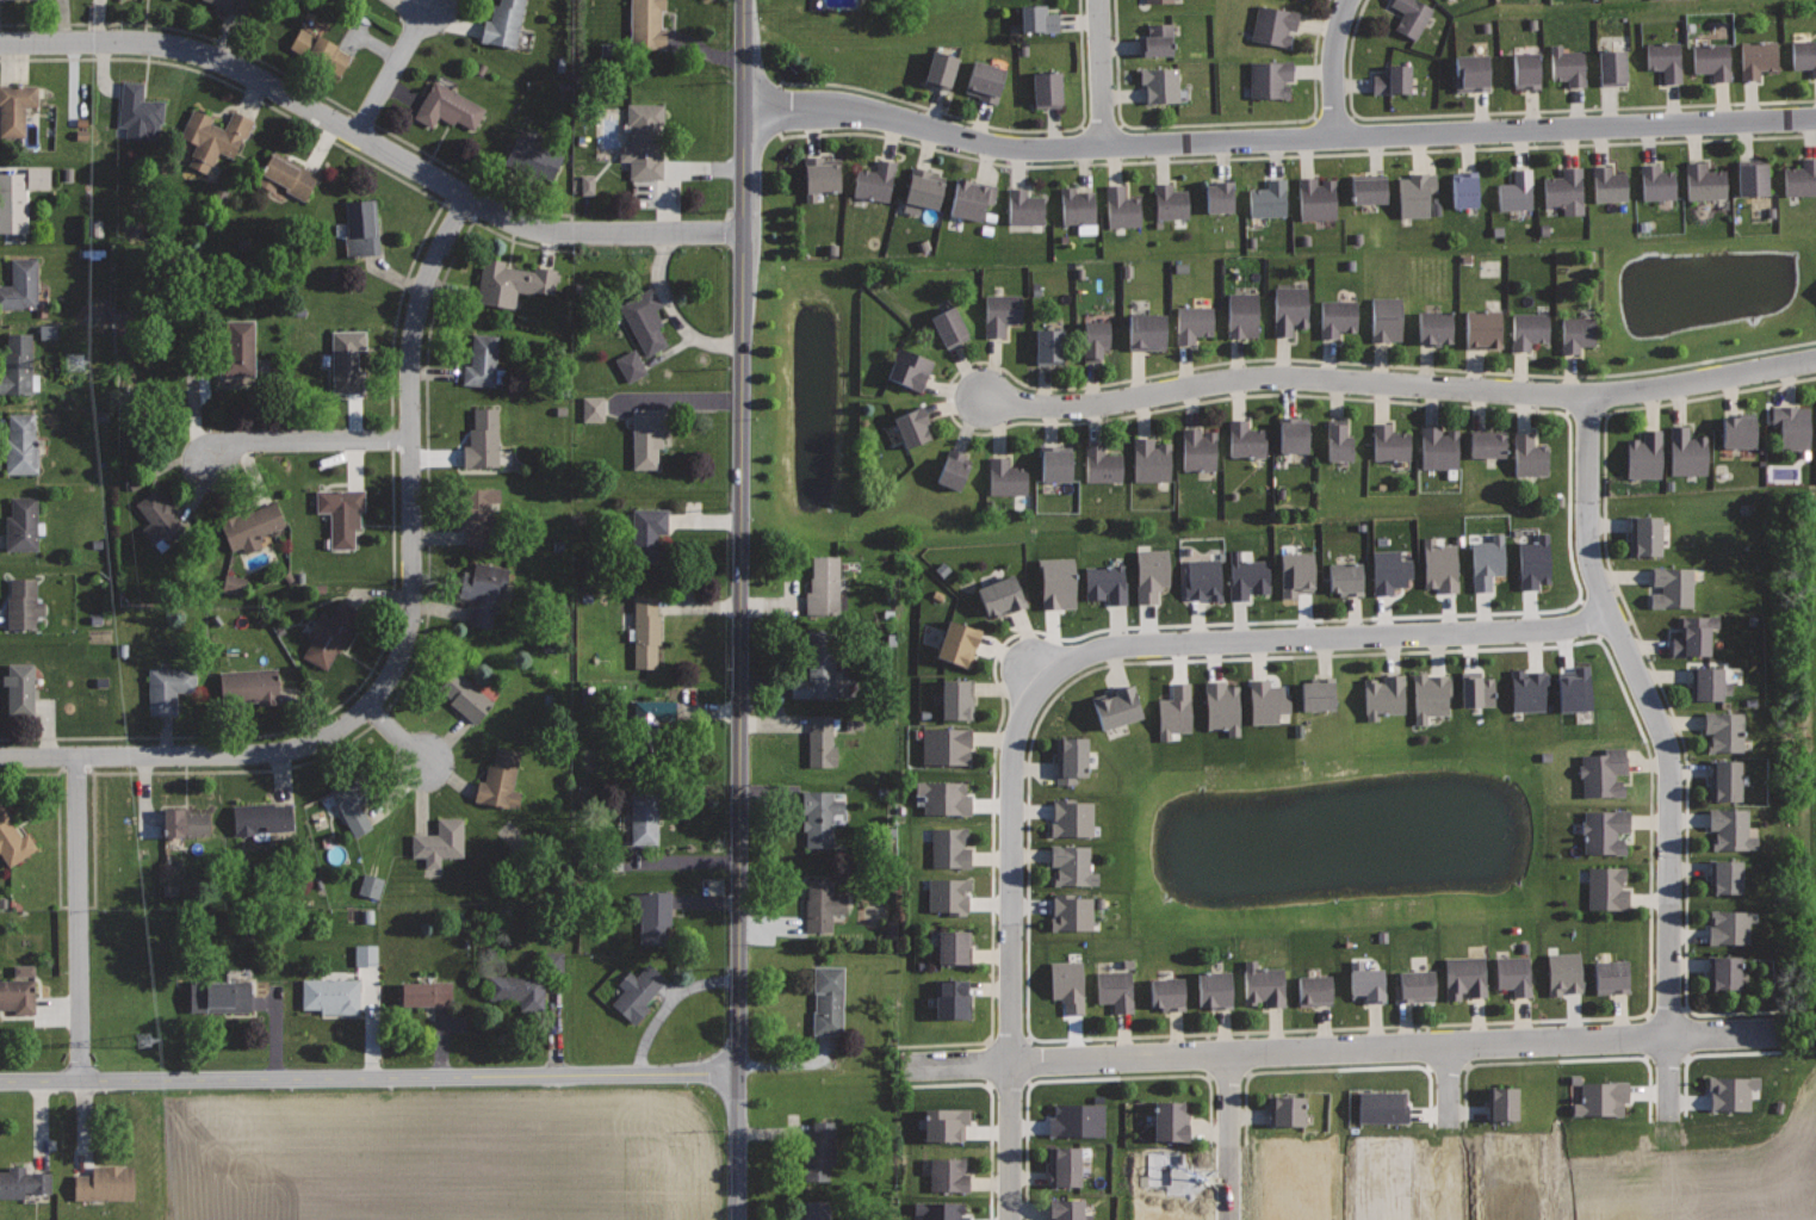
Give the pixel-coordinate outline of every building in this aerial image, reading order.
[(213,1),(212,7),(244,18),(250,0),(209,0),(213,1)] [(500,5),(500,0),(525,0),(515,48),(481,41),(485,20),(492,21),(495,4),(500,5)] [(632,47),(665,47),(665,27),(661,27),(661,11),(667,11),(667,0),(632,0),(632,47)] [(1390,4),(1405,12),(1395,27),(1417,39),(1434,8),(1420,0),(1393,0),(1390,4)] [(1300,11),(1257,4),(1251,39),(1289,47),(1293,30),(1296,31),(1300,11)] [(1047,5),(1021,6),(1022,32),(1059,30),(1058,12),(1047,13),(1047,5)] [(1173,21),(1174,55),(1139,56),(1138,37),(1147,36),(1147,23),(1173,21)] [(300,26),(290,47),(340,74),(351,54),(300,26)] [(1792,41),(1793,68),(1811,68),(1811,76),(1815,76),(1815,39),(1792,41)] [(1777,41),(1741,42),(1742,80),(1760,79),(1759,69),(1778,69),(1777,41)] [(1679,42),(1645,43),(1647,70),(1663,69),(1663,82),(1681,81),(1679,42)] [(1729,43),(1693,44),(1694,72),(1712,72),(1713,81),(1730,80),(1729,43)] [(1549,44),(1551,80),(1568,79),(1569,86),(1585,86),(1583,50),(1562,51),(1562,44),(1549,44)] [(1625,49),(1598,50),(1600,86),(1626,85),(1625,49)] [(959,57),(934,50),(923,83),(948,92),(959,57)] [(1538,52),(1514,52),(1516,87),(1539,87),(1538,52)] [(1487,54),(1455,55),(1456,91),(1489,89),(1487,54)] [(1006,70),(974,61),(965,91),(997,101),(1006,70)] [(1293,61),(1250,61),(1250,97),(1289,97),(1289,80),(1293,80),(1293,61)] [(1384,64),(1409,64),(1409,93),(1372,93),(1372,75),(1386,75),(1384,64)] [(1140,68),(1178,67),(1179,101),(1146,103),(1146,83),(1141,83),(1140,68)] [(1060,72),(1033,73),(1035,107),(1062,106),(1060,72)] [(435,79),(414,117),(430,126),(438,114),(453,124),(455,118),(473,129),(485,107),(435,79)] [(144,82),(123,80),(118,125),(126,126),(125,137),(148,140),(149,137),(159,138),(161,124),(163,124),(166,99),(153,98),(153,101),(142,100),(144,82)] [(0,84),(0,104),(1,104),(0,135),(25,135),(25,105),(37,105),(38,85),(0,84)] [(664,104),(628,104),(628,125),(631,125),(631,145),(620,145),(620,161),(631,161),(631,179),(663,179),(663,157),(659,157),(661,125),(664,125),(664,104)] [(234,112),(224,130),(210,123),(213,117),(193,107),(179,137),(196,144),(186,166),(209,175),(219,151),(234,157),(252,120),(234,112)] [(516,134),(503,162),(547,184),(560,156),(516,134)] [(320,174),(273,148),(255,179),(273,190),(278,182),(287,187),(285,191),(304,202),(320,174)] [(804,156),(806,202),(817,200),(816,192),(839,191),(838,159),(824,159),(824,155),(804,156)] [(1802,157),(1815,156),(1815,195),(1784,196),(1783,167),(1802,166),(1802,157)] [(1737,157),(1766,157),(1767,196),(1738,196),(1737,157)] [(897,161),(890,200),(854,194),(859,167),(876,171),(879,159),(897,161)] [(1685,161),(1687,200),(1727,198),(1725,169),(1706,171),(1705,160),(1685,161)] [(1641,162),(1643,199),(1675,198),(1674,169),(1660,169),(1660,162),(1641,162)] [(1592,165),(1594,203),(1629,200),(1628,171),(1612,172),(1611,163),(1592,165)] [(1581,165),(1583,213),(1562,215),(1562,206),(1544,206),(1543,177),(1561,175),(1561,165),(1581,165)] [(24,189),(47,189),(48,167),(24,166),(24,189)] [(912,166),(904,200),(937,209),(946,177),(931,173),(931,171),(912,166)] [(1530,167),(1532,209),(1499,210),(1498,182),(1513,182),(1512,168),(1530,167)] [(1479,169),(1451,169),(1452,209),(1480,209),(1479,169)] [(0,173),(0,232),(24,231),(23,172),(0,173)] [(1436,172),(1411,173),(1411,177),(1399,177),(1401,218),(1431,216),(1430,191),(1437,191),(1436,172)] [(1387,173),(1351,174),(1352,203),(1388,202),(1387,173)] [(593,175),(578,174),(578,194),(593,194),(593,175)] [(956,177),(948,213),(983,221),(986,202),(993,203),(997,186),(956,177)] [(1285,177),(1287,216),(1250,217),(1248,188),(1268,188),(1268,178),(1285,177)] [(1299,177),(1301,219),(1337,217),(1334,179),(1321,179),(1321,184),(1316,185),(1316,177),(1299,177)] [(1233,179),(1234,212),(1207,212),(1205,185),(1215,184),(1215,180),(1233,179)] [(1153,182),(1155,219),(1189,218),(1186,190),(1173,190),(1172,182),(1153,182)] [(1105,185),(1108,227),(1141,224),(1140,197),(1126,198),(1124,184),(1105,185)] [(1010,187),(1009,223),(1043,223),(1045,196),(1028,196),(1028,188),(1010,187)] [(1061,187),(1064,224),(1096,223),(1095,191),(1077,192),(1076,187),(1061,187)] [(372,199),(346,202),(349,235),(346,235),(347,256),(380,253),(379,233),(374,233),(372,199)] [(562,271),(534,266),(534,271),(504,266),(506,260),(477,255),(472,285),(481,286),(478,303),(514,309),(517,289),(557,296),(562,271)] [(12,258),(12,285),(0,285),(0,310),(38,308),(37,256),(12,258)] [(1309,286),(1273,285),(1273,336),(1293,336),(1293,323),(1297,323),(1297,327),(1308,327),(1309,286)] [(652,287),(620,305),(647,354),(668,343),(658,327),(664,324),(656,309),(663,305),(652,287)] [(1258,293),(1228,293),(1228,336),(1258,336),(1258,293)] [(1022,295),(985,295),(985,336),(1004,336),(1004,323),(1022,323),(1022,295)] [(1402,297),(1372,297),(1372,341),(1401,341),(1402,297)] [(1357,301),(1320,299),(1320,337),(1339,339),(1339,330),(1357,330),(1357,301)] [(955,305),(930,317),(946,349),(969,337),(955,305)] [(1214,306),(1177,306),(1177,343),(1196,343),(1195,334),(1214,334),(1214,306)] [(1452,310),(1419,310),(1419,343),(1451,343),(1452,310)] [(1500,310),(1467,310),(1467,346),(1500,346),(1500,310)] [(1549,312),(1513,312),(1512,352),(1530,352),(1530,341),(1548,341),(1549,312)] [(1167,315),(1129,314),(1129,349),(1167,351),(1167,315)] [(1594,317),(1563,316),(1562,353),(1579,353),(1580,345),(1594,345),(1594,317)] [(255,320),(227,321),(227,341),(218,341),(219,377),(256,377),(255,320)] [(1110,321),(1081,321),(1081,360),(1103,360),(1103,346),(1110,346),(1110,321)] [(1065,329),(1036,329),(1036,364),(1065,364),(1065,329)] [(7,333),(8,374),(0,374),(0,395),(33,394),(32,332),(7,333)] [(472,334),(471,365),(465,365),(464,383),(495,385),(498,335),(472,334)] [(366,335),(333,335),(334,392),(364,391),(364,370),(359,370),(358,347),(366,347),(366,335)] [(934,361),(900,347),(887,377),(922,391),(934,361)] [(644,375),(633,349),(613,358),(624,383),(644,375)] [(601,396),(580,397),(580,421),(602,420),(601,396)] [(923,405),(894,417),(906,448),(930,439),(924,423),(929,422),(923,405)] [(1810,405),(1773,405),(1773,425),(1780,425),(1780,450),(1810,450),(1810,405)] [(497,408),(475,408),(475,428),(470,428),(471,445),(464,445),(465,466),(498,465),(497,408)] [(670,408),(633,408),(633,469),(659,467),(659,450),(664,450),(664,428),(670,428),(670,408)] [(38,413),(10,414),(10,436),(6,436),(6,473),(39,473),(38,413)] [(1756,415),(1723,415),(1723,447),(1756,447),(1756,415)] [(1308,417),(1279,417),(1279,452),(1308,452),(1308,417)] [(1345,417),(1326,419),(1326,460),(1353,459),(1353,436),(1345,436),(1345,417)] [(1248,419),(1229,419),(1229,457),(1266,457),(1266,428),(1248,428),(1248,419)] [(1392,422),(1372,422),(1372,460),(1411,460),(1411,432),(1392,432),(1392,422)] [(1671,425),(1671,475),(1707,475),(1707,435),(1688,435),(1688,425),(1671,425)] [(1459,429),(1446,429),(1446,433),(1442,433),(1442,426),(1421,426),(1420,469),(1458,470),(1459,429)] [(1202,428),(1183,428),(1183,470),(1216,470),(1217,432),(1202,431),(1202,428)] [(1506,429),(1470,429),(1470,456),(1506,456),(1506,429)] [(1626,438),(1626,477),(1661,478),(1662,429),(1643,429),(1643,438),(1626,438)] [(1532,432),(1514,432),(1514,476),(1549,476),(1549,445),(1532,445),(1532,432)] [(1154,438),(1135,438),(1134,482),(1171,483),(1172,441),(1154,441),(1154,438)] [(1105,445),(1086,444),(1086,481),(1123,481),(1123,454),(1105,453),(1105,445)] [(1072,446),(1041,447),(1041,481),(1072,481),(1072,446)] [(949,447),(935,481),(959,490),(972,460),(966,458),(967,454),(949,447)] [(1011,457),(990,457),(988,494),(1027,495),(1028,466),(1010,466),(1011,457)] [(154,489),(135,504),(149,522),(141,528),(160,551),(169,544),(167,541),(184,528),(173,514),(178,510),(167,496),(162,500),(154,489)] [(500,489),(463,489),(464,545),(491,545),(490,502),(500,502),(500,489)] [(366,491),(329,491),(329,546),(354,546),(354,528),(361,528),(361,512),(366,512),(366,491)] [(38,496),(12,497),(12,516),(6,516),(7,550),(38,549),(38,496)] [(275,502),(253,512),(250,507),(218,521),(231,551),(242,546),(244,553),(264,545),(260,537),(286,525),(275,502)] [(668,509),(634,510),(634,562),(658,562),(658,533),(668,533),(668,509)] [(1662,516),(1630,516),(1630,556),(1662,556),(1662,516)] [(1505,533),(1493,533),(1493,541),(1473,541),(1473,592),(1492,592),(1490,574),(1505,574),(1505,533)] [(1544,533),(1547,583),(1536,583),(1536,589),(1518,590),(1516,541),(1533,540),(1533,533),(1544,533)] [(1433,537),(1421,538),(1423,589),(1437,589),(1437,593),(1456,593),(1455,544),(1433,545),(1433,537)] [(1166,549),(1134,551),(1136,603),(1155,603),(1154,587),(1167,586),(1166,549)] [(1397,549),(1370,550),(1371,596),(1392,595),(1390,587),(1405,586),(1405,578),(1411,578),(1409,559),(1397,559),(1397,549)] [(1266,559),(1239,561),(1238,550),(1226,550),(1228,601),(1246,600),(1246,584),(1250,584),(1251,593),(1269,593),(1266,559)] [(1309,553),(1278,555),(1279,599),(1295,599),(1295,593),(1310,593),(1309,553)] [(812,556),(812,577),(810,577),(810,592),(806,592),(806,613),(842,613),(841,556),(812,556)] [(1072,557),(1035,559),(1037,611),(1074,608),(1072,557)] [(1219,561),(1185,563),(1186,583),(1182,583),(1183,600),(1208,599),(1208,603),(1221,602),(1219,561)] [(476,562),(467,597),(473,599),(467,625),(490,630),(500,593),(504,594),(510,570),(476,562)] [(1362,563),(1328,564),(1330,590),(1339,590),(1340,595),(1363,594),(1362,563)] [(1122,565),(1083,568),(1084,600),(1105,599),(1105,606),(1123,605),(1122,565)] [(1694,568),(1653,568),(1653,584),(1662,584),(1662,592),(1651,592),(1651,607),(1693,607),(1694,568)] [(1015,572),(977,587),(987,615),(996,612),(998,618),(1028,606),(1015,572)] [(239,596),(243,579),(223,574),(218,590),(239,596)] [(37,577),(10,577),(10,630),(39,630),(39,615),(45,615),(45,600),(37,600),(37,577)] [(658,596),(634,595),(634,669),(657,669),(658,644),(662,644),(662,614),(658,614),(658,596)] [(321,609),(306,636),(312,638),(302,656),(326,669),(336,650),(340,651),(354,625),(364,630),(372,615),(341,597),(331,615),(321,609)] [(1718,615),(1681,615),(1681,636),(1672,636),(1672,655),(1710,655),(1710,627),(1718,627),(1718,615)] [(949,619),(936,656),(967,668),(981,631),(949,619)] [(835,650),(808,649),(808,680),(791,680),(791,694),(835,695),(835,650)] [(35,663),(10,664),(10,716),(35,716),(35,663)] [(1572,675),(1554,675),(1555,713),(1589,712),(1587,665),(1572,665),(1572,675)] [(197,667),(149,668),(150,714),(176,714),(176,692),(197,690),(197,667)] [(1723,667),(1691,668),(1691,700),(1723,700),(1723,667)] [(278,668),(221,673),(223,702),(258,700),(259,704),(280,702),(278,668)] [(458,669),(439,689),(476,723),(494,702),(458,669)] [(1512,669),(1514,711),(1544,710),(1543,689),(1548,689),(1548,670),(1526,670),(1527,674),(1525,674),(1524,669),(1512,669)] [(1481,670),(1461,671),(1462,707),(1495,706),(1494,677),(1481,677),(1481,670)] [(1448,674),(1427,674),(1427,673),(1414,673),(1415,725),(1426,725),(1426,714),(1448,713),(1446,694),(1451,694),(1450,676),(1448,676),(1448,674)] [(1403,674),(1384,675),(1384,682),(1376,682),(1376,677),(1363,679),(1363,686),(1365,686),(1365,713),(1368,713),(1368,720),(1380,720),(1378,713),(1406,713),(1403,674)] [(1334,676),(1310,677),(1310,682),(1301,682),(1302,710),(1335,708),(1334,676)] [(1248,679),(1251,724),(1278,723),(1278,712),(1290,712),(1289,694),(1284,694),(1283,685),(1271,685),(1270,677),(1248,679)] [(973,680),(942,680),(942,719),(972,719),(973,680)] [(1225,681),(1205,682),(1208,729),(1227,727),(1228,736),(1240,736),(1238,686),(1226,686),(1225,681)] [(1190,682),(1172,682),(1172,699),(1159,700),(1160,741),(1171,741),(1171,731),(1191,730),(1190,682)] [(1134,683),(1091,696),(1102,730),(1145,717),(1134,683)] [(676,700),(632,700),(632,757),(655,757),(655,722),(676,722),(676,700)] [(1743,712),(1705,712),(1705,731),(1713,731),(1713,741),(1707,741),(1707,751),(1743,753),(1743,712)] [(832,714),(812,714),(812,730),(810,730),(810,766),(836,766),(836,744),(833,744),(832,714)] [(972,729),(923,727),(923,763),(972,764),(972,729)] [(1056,737),(1056,784),(1076,784),(1076,776),(1087,776),(1087,737),(1056,737)] [(520,750),(497,745),(494,764),(488,763),(484,782),(479,781),(475,801),(508,809),(508,805),(516,807),(520,792),(513,789),(520,750)] [(1625,745),(1604,747),(1604,753),(1580,754),(1582,797),(1624,794),(1623,781),(1614,781),(1614,773),(1626,773),(1625,745)] [(1741,760),(1710,760),(1710,800),(1741,800),(1741,760)] [(365,772),(330,791),(355,837),(373,828),(360,804),(377,794),(365,772)] [(966,782),(915,781),(915,794),(923,794),(923,813),(971,813),(972,794),(966,794),(966,782)] [(833,792),(804,791),(802,823),(806,823),(806,847),(832,848),(833,813),(844,813),(845,799),(832,799),(833,792)] [(659,794),(633,794),(633,843),(658,843),(659,794)] [(0,797),(0,851),(10,866),(37,848),(2,795),(0,797)] [(1074,799),(1053,799),(1053,823),(1050,823),(1050,836),(1093,836),(1093,801),(1074,801),(1074,799)] [(274,801),(233,806),(235,835),(299,828),(297,803),(274,805),(274,801)] [(191,806),(162,807),(163,837),(209,837),(209,812),(191,812),(191,806)] [(1748,807),(1709,809),(1709,829),(1718,829),(1718,834),(1716,834),(1716,837),(1712,837),(1712,849),(1759,849),(1758,836),(1749,836),(1748,807)] [(1630,810),(1583,810),(1582,854),(1626,854),(1626,837),(1617,837),(1617,832),(1630,832),(1630,810)] [(438,817),(438,834),(413,832),(411,856),(426,856),(424,866),(441,867),(441,856),(463,856),(463,817),(438,817)] [(968,829),(932,828),(931,868),(972,868),(972,847),(967,847),(968,829)] [(1090,846),(1052,846),(1052,865),(1059,865),(1059,874),(1054,874),(1054,885),(1099,885),(1099,872),(1090,872),(1090,846)] [(1741,861),(1709,861),(1710,884),(1715,884),(1715,892),(1741,892),(1741,861)] [(1626,867),(1589,866),(1588,909),(1630,910),(1631,888),(1626,888),(1626,867)] [(376,900),(383,880),(362,873),(356,892),(376,900)] [(832,879),(805,879),(806,933),(832,933),(832,914),(847,914),(847,894),(832,894),(832,879)] [(971,880),(931,879),(930,911),(948,911),(948,914),(969,915),(971,880)] [(673,891),(640,891),(640,943),(668,943),(668,927),(673,927),(673,891)] [(1074,893),(1054,894),(1054,918),(1050,918),(1050,930),(1093,929),(1092,897),(1074,898),(1074,893)] [(1749,911),(1711,911),(1711,921),(1713,921),(1713,923),(1717,923),(1717,927),(1710,927),(1710,942),(1749,942),(1749,911)] [(971,929),(938,929),(938,965),(971,965),(971,929)] [(352,966),(375,966),(375,945),(353,945),(352,966)] [(1581,950),(1547,952),(1548,996),(1562,995),(1562,990),(1564,990),(1564,992),(1582,991),(1581,950)] [(561,952),(544,952),(543,970),(560,971),(561,952)] [(1485,955),(1444,958),(1446,1001),(1461,999),(1461,987),(1468,987),(1469,997),(1487,996),(1485,955)] [(1529,955),(1496,958),(1498,987),(1513,987),(1513,997),(1531,996),(1529,955)] [(1740,955),(1709,956),(1709,978),(1712,978),(1712,987),(1740,987),(1740,955)] [(1258,958),(1242,958),(1244,1005),(1256,1005),(1256,998),(1265,998),(1266,1005),(1285,1005),(1284,966),(1258,967),(1258,958)] [(1080,959),(1047,961),(1049,997),(1060,997),(1060,1003),(1062,1003),(1062,1016),(1084,1015),(1080,959)] [(1383,967),(1364,968),(1363,959),(1350,960),(1351,997),(1364,997),(1365,1002),(1384,1002),(1383,967)] [(1628,960),(1593,962),(1595,993),(1629,992),(1628,960)] [(630,970),(618,983),(625,989),(612,1003),(634,1023),(647,1008),(644,1004),(667,979),(649,962),(637,976),(630,970)] [(31,965),(11,966),(11,977),(31,977),(31,965)] [(844,966),(813,965),(813,992),(817,992),(817,1011),(813,1011),(813,1034),(843,1034),(844,966)] [(1133,970),(1097,971),(1098,1002),(1115,1001),(1116,1014),(1135,1012),(1133,970)] [(1232,970),(1197,972),(1200,1005),(1209,1005),(1209,1009),(1234,1008),(1232,970)] [(1433,970),(1400,971),(1400,985),(1394,985),(1395,1002),(1434,1001),(1433,970)] [(545,974),(489,974),(489,999),(522,999),(522,1010),(546,1010),(545,974)] [(1332,974),(1297,976),(1299,1005),(1333,1004),(1332,974)] [(1184,977),(1149,979),(1151,1007),(1161,1005),(1161,1010),(1185,1009),(1184,977)] [(0,979),(0,1009),(14,1009),(14,1016),(37,1015),(36,978),(0,979)] [(360,978),(303,978),(303,1008),(321,1008),(321,1014),(360,1014),(360,978)] [(969,978),(935,978),(936,1018),(969,1017),(969,978)] [(249,979),(190,980),(191,1011),(250,1010),(249,979)] [(453,983),(402,981),(402,1005),(453,1007),(453,983)] [(1758,1077),(1704,1077),(1704,1092),(1707,1092),(1707,1111),(1748,1113),(1749,1089),(1758,1089),(1758,1077)] [(1626,1082),(1578,1082),(1578,1103),(1570,1103),(1570,1116),(1620,1116),(1620,1103),(1626,1103),(1626,1082)] [(1517,1086),(1487,1086),(1487,1121),(1518,1121),(1517,1086)] [(1403,1092),(1357,1092),(1357,1123),(1403,1123),(1403,1092)] [(1304,1096),(1271,1096),(1270,1126),(1304,1126),(1304,1096)] [(1103,1104),(1052,1103),(1052,1119),(1046,1119),(1046,1138),(1102,1138),(1103,1104)] [(1185,1103),(1157,1103),(1157,1141),(1190,1141),(1190,1125),(1185,1125),(1185,1103)] [(971,1109),(924,1110),(925,1141),(965,1141),(965,1125),(971,1125),(971,1109)] [(835,1120),(812,1120),(813,1140),(804,1140),(804,1179),(829,1179),(829,1165),(835,1165),(835,1120)] [(1490,1132),(1508,1132),(1508,1140),(1525,1140),(1526,1171),(1504,1171),(1504,1158),(1490,1158),(1490,1132)] [(1080,1147),(1049,1147),(1050,1187),(1080,1187),(1080,1147)] [(1149,1154),(1188,1154),(1188,1168),(1190,1168),(1189,1188),(1185,1188),(1185,1194),(1167,1194),(1167,1187),(1142,1187),(1142,1175),(1149,1175),(1149,1154)] [(968,1157),(931,1157),(931,1191),(971,1193),(971,1173),(968,1173),(968,1157)] [(134,1166),(92,1165),(92,1175),(75,1173),(75,1199),(134,1200),(134,1166)] [(10,1166),(10,1172),(0,1172),(0,1197),(24,1197),(24,1189),(31,1189),(31,1193),(51,1193),(51,1171),(31,1171),(31,1175),(25,1175),(25,1166),(10,1166)] [(1536,1189),(1536,1219),(1494,1219),(1494,1207),(1489,1207),(1489,1189),(1536,1189)] [(1395,1214),(1395,1219),(1374,1219),(1374,1190),(1408,1190),(1408,1207),(1394,1207),(1394,1214),(1395,1214)] [(1049,1199),(1049,1219),(1084,1219),(1084,1200),(1049,1199)] [(805,1201),(805,1219),(828,1219),(829,1201),(805,1201)] [(911,1203),(911,1219),(967,1219),(967,1215),(961,1215),(961,1203),(911,1203)]
